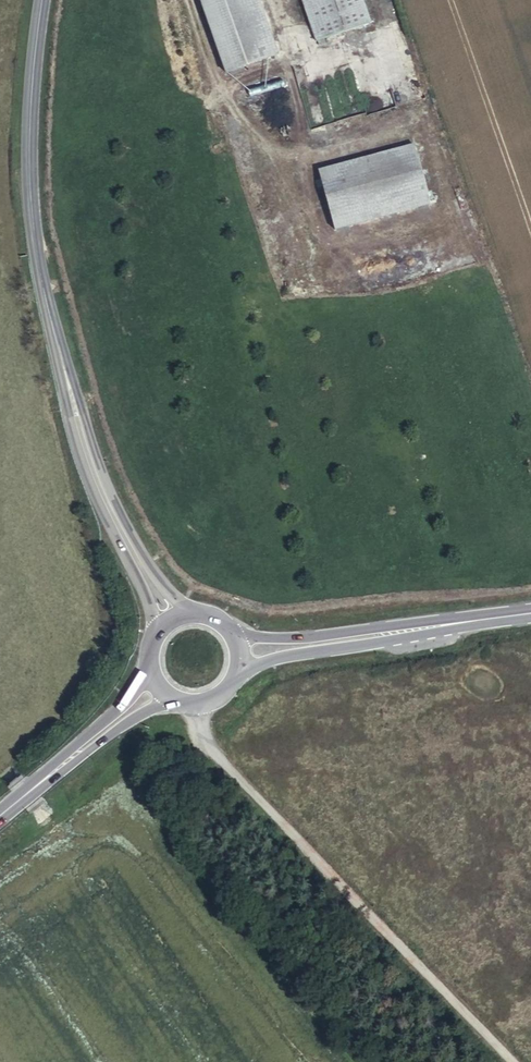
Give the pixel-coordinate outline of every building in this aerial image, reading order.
[(252,113),(296,98),(307,94),(274,0),(213,0),(252,113)] [(385,0),(320,0),(348,80),(350,79),(355,77),(405,60),(385,0)] [(450,185),(354,210),(369,269),(465,243),(450,185)] [(281,259),(282,267),(304,262),(302,254),(281,259)]
